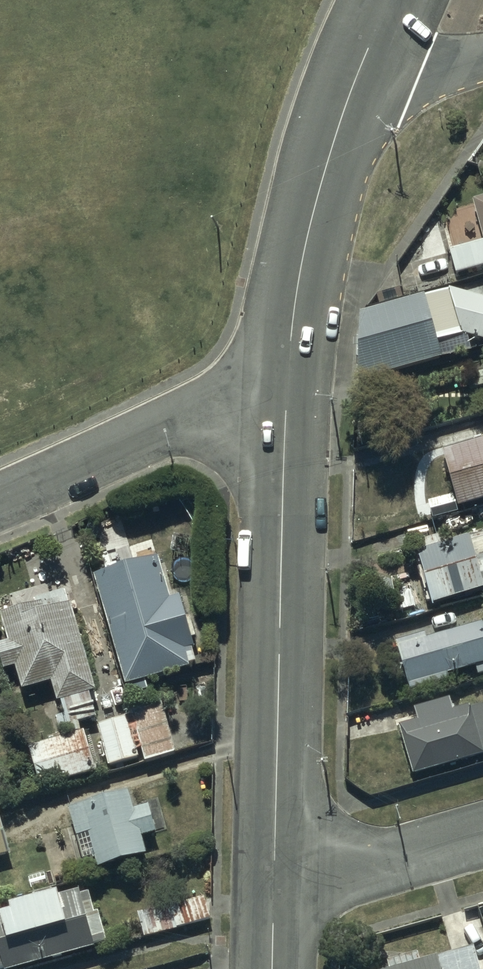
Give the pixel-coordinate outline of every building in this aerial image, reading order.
[(448,253),(454,276),(482,268),(482,200),(469,204),(480,243),(448,253)] [(356,315),(355,385),(471,353),(466,338),(482,343),(482,302),(448,290),(356,315)] [(439,454),(455,511),(482,502),(482,441),(439,454)] [(413,546),(429,611),(482,594),(482,535),(466,539),(440,547),(437,538),(413,546)] [(158,554),(94,572),(126,684),(130,682),(132,691),(149,686),(146,677),(198,662),(191,635),(197,633),(190,611),(185,613),(180,595),(171,597),(158,554)] [(26,749),(37,791),(96,772),(83,733),(80,734),(77,725),(93,719),(86,695),(93,692),(62,592),(29,602),(30,607),(0,616),(0,626),(6,644),(0,646),(0,671),(1,674),(12,670),(20,694),(48,685),(54,705),(57,704),(61,716),(52,719),(56,731),(67,727),(70,735),(26,749)] [(425,635),(394,644),(408,692),(449,680),(447,675),(474,668),(476,675),(482,673),(482,627),(482,623),(426,640),(425,635)] [(413,774),(482,756),(481,753),(482,752),(482,705),(470,708),(469,707),(453,711),(449,697),(412,707),(416,722),(400,726),(413,774)] [(159,702),(128,711),(143,764),(174,756),(159,702)] [(136,760),(125,718),(95,726),(106,768),(136,760)] [(129,789),(69,806),(84,857),(94,854),(98,867),(146,853),(141,834),(157,829),(149,802),(134,806),(129,789)] [(9,852),(0,822),(0,855),(9,852)] [(5,968),(6,968),(106,942),(90,883),(5,907),(7,912),(0,914),(0,968),(4,967),(5,968)] [(135,915),(142,938),(211,918),(203,894),(135,915)] [(467,950),(416,963),(414,953),(382,962),(384,968),(472,968),(467,950)]
